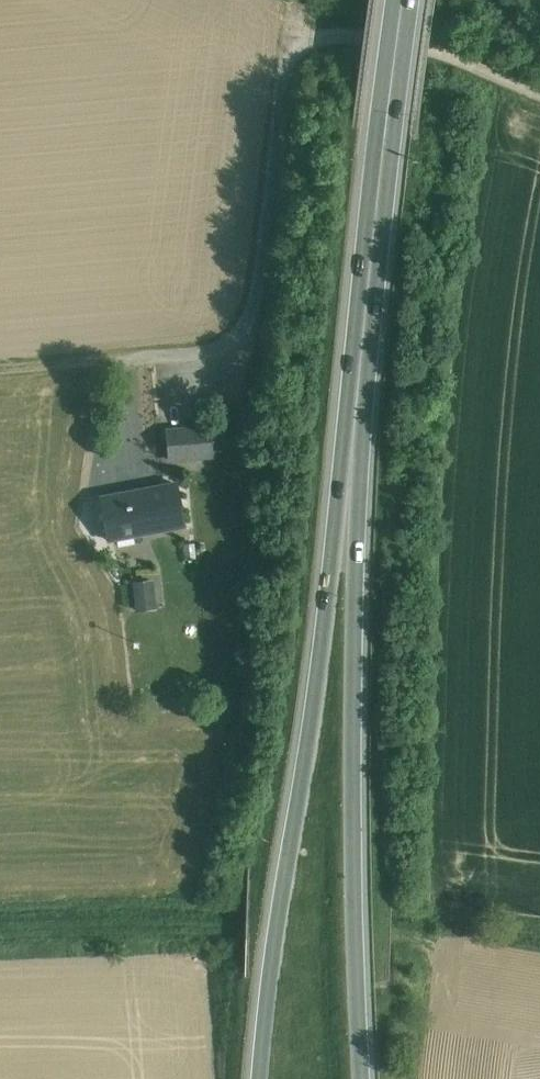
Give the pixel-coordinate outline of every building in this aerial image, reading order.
[(538,10),(539,9),(539,0),(532,0),(538,10)] [(209,427),(167,430),(170,459),(212,456),(209,427)] [(177,484),(101,497),(108,539),(184,525),(177,484)] [(151,581),(135,583),(137,609),(154,607),(151,581)]
